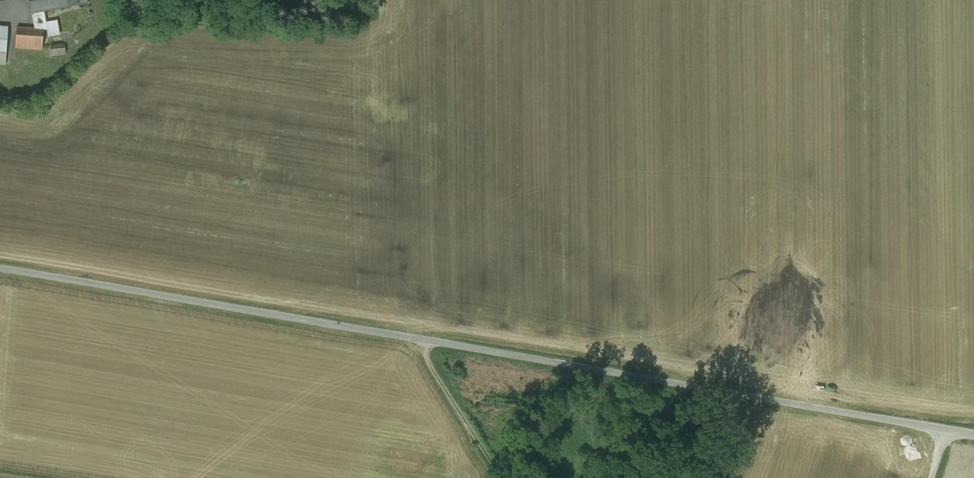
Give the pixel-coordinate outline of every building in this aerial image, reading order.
[(61,0),(29,0),(31,12),(62,7),(61,0)] [(43,29),(17,26),(15,47),(42,49),(43,29)] [(64,45),(51,46),(51,49),(51,55),(65,53),(64,45)]
